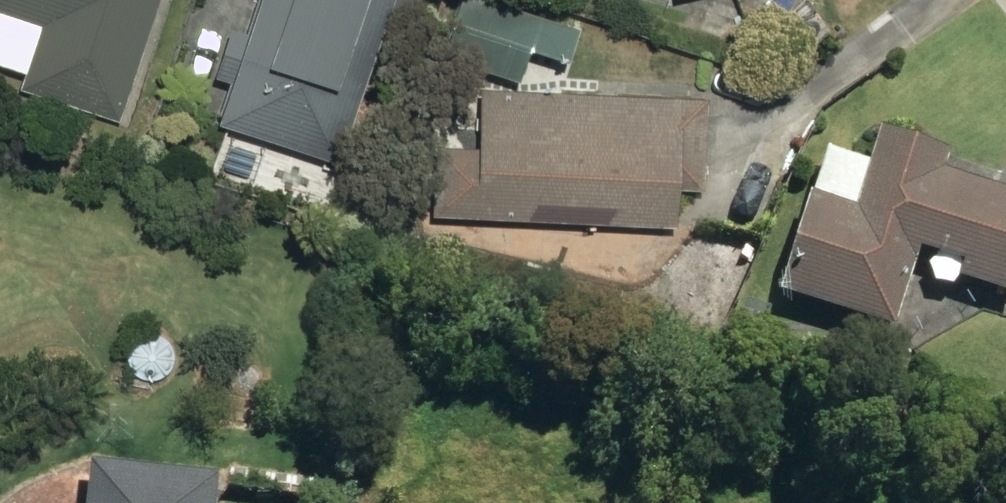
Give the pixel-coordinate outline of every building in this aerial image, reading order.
[(123,122),(166,0),(0,0),(0,11),(46,26),(25,90),(123,122)] [(403,0),(269,0),(225,126),(344,168),(403,0)] [(485,0),(474,0),(454,60),(526,85),(536,54),(576,66),(587,34),(485,0)] [(705,32),(733,41),(744,12),(717,1),(705,32)] [(437,220),(684,231),(685,192),(711,193),(714,103),(491,94),(489,151),(440,149),(437,220)] [(902,334),(927,253),(972,267),(967,283),(1005,295),(1005,195),(951,178),(957,159),(889,138),(879,169),(835,155),(790,299),(902,334)] [(720,278),(747,283),(753,252),(727,247),(720,278)] [(225,475),(97,458),(91,502),(221,502),(225,475)]
